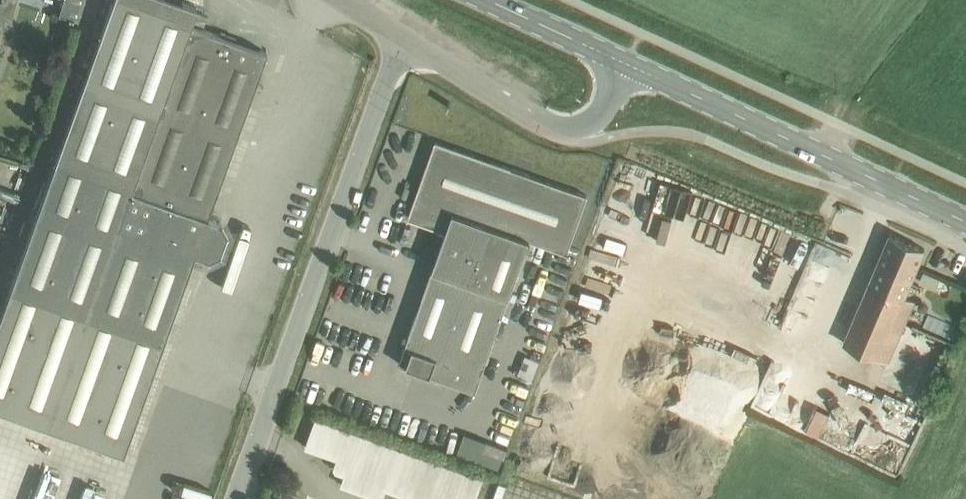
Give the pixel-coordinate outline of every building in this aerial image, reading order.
[(219,250),(225,231),(220,220),(207,215),(266,50),(190,23),(196,5),(183,0),(111,0),(0,312),(0,406),(123,451),(161,342),(194,251),(208,255),(219,250)] [(0,2),(0,28),(2,28),(6,15),(12,16),(16,0),(1,0),(0,2)] [(59,14),(61,14),(79,20),(85,0),(63,0),(59,14)] [(567,253),(581,213),(588,194),(436,140),(409,217),(429,224),(430,220),(448,226),(399,362),(478,390),(532,240),(567,253)] [(870,282),(904,296),(925,247),(890,233),(870,282)] [(924,270),(920,280),(936,287),(940,277),(924,270)] [(870,282),(845,340),(890,359),(915,301),(904,296),(870,282)] [(525,354),(518,373),(533,379),(540,360),(525,354)] [(316,418),(306,446),(339,457),(337,463),(340,470),(346,472),(342,483),(381,497),(385,486),(419,498),(475,498),(483,478),(316,418)] [(11,453),(0,450),(0,491),(5,493),(14,468),(6,466),(11,453)] [(271,476),(281,479),(285,470),(275,466),(271,476)] [(280,498),(282,498),(307,498),(308,495),(285,486),(280,498)]
